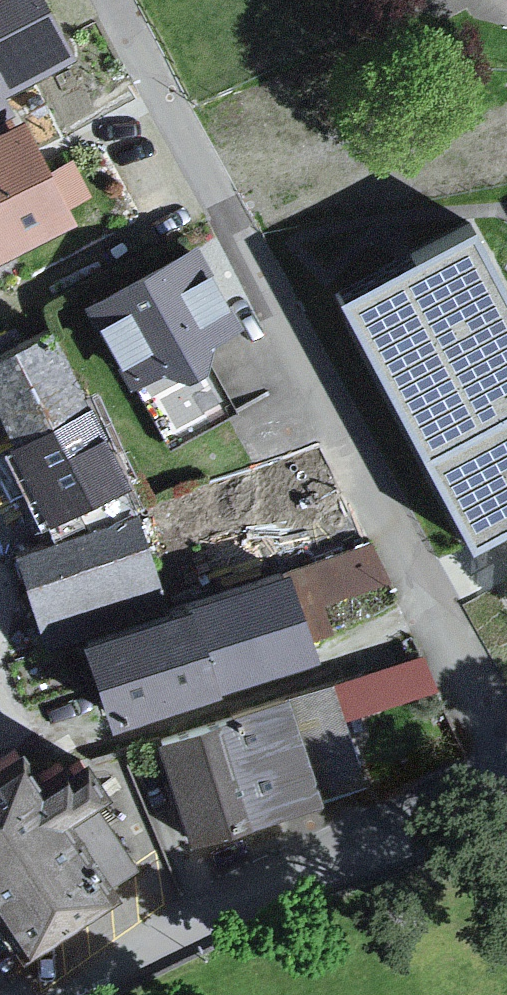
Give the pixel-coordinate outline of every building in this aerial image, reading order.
[(4,117),(16,95),(91,56),(64,0),(0,0),(0,119),(4,117)] [(466,212),(327,288),(399,420),(427,411),(474,510),(506,492),(506,286),(466,212)] [(205,255),(91,316),(168,458),(282,396),(205,255)] [(0,360),(0,457),(22,446),(38,475),(54,530),(135,482),(65,332),(0,360)] [(151,509),(19,555),(34,649),(171,605),(151,509)] [(363,543),(82,646),(121,736),(328,680),(330,643),(394,603),(363,543)] [(340,684),(154,738),(172,840),(367,790),(340,684)] [(24,746),(0,762),(0,933),(19,962),(121,895),(24,746)]
